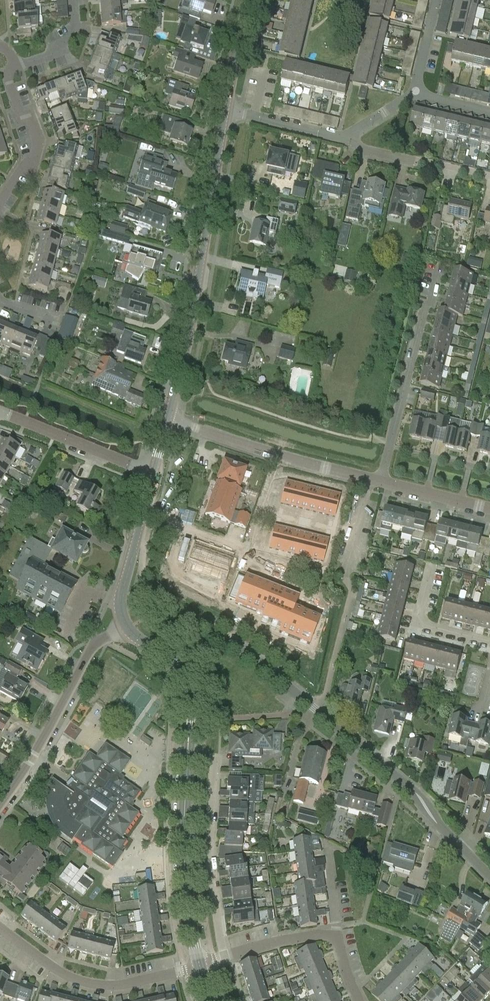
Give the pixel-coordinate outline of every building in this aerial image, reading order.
[(119,6),(127,5),(127,0),(100,3),(101,14),(119,13),(119,6)] [(203,11),(211,14),(215,1),(213,0),(187,0),(194,2),(189,17),(200,21),(203,11)] [(373,5),(395,11),(395,8),(393,8),(395,0),(374,0),(373,5)] [(480,9),(481,7),(478,6),(479,0),(459,0),(458,3),(480,9)] [(313,6),(290,1),(289,3),(293,4),(291,12),(310,17),(313,6)] [(455,14),(475,18),(477,10),(480,11),(480,9),(458,3),(455,14)] [(34,16),(34,9),(37,9),(37,5),(14,7),(15,19),(41,16),(40,16),(36,16),(34,16)] [(395,11),(373,5),(370,16),(390,21),(392,13),(394,13),(395,11)] [(274,8),(267,6),(265,13),(270,14),(271,8),(274,8)] [(128,12),(119,13),(101,14),(102,26),(127,25),(126,18),(128,12)] [(310,17),(291,12),(288,20),(286,20),(285,22),(308,27),(310,17)] [(453,25),(475,30),(476,28),(473,27),(475,18),(455,14),(453,25)] [(41,16),(15,19),(17,19),(18,30),(16,30),(16,36),(30,35),(30,29),(37,29),(37,24),(43,23),(42,17),(41,16)] [(186,26),(181,41),(203,49),(209,33),(195,28),(197,21),(182,16),(180,24),(186,26)] [(366,32),(388,38),(389,35),(386,35),(389,26),(369,21),(366,32)] [(285,24),(288,25),(286,33),(305,38),(308,27),(285,22),(285,24)] [(470,40),(472,31),(475,32),(475,30),(453,25),(450,36),(470,40)] [(267,28),(262,27),(260,35),(265,36),(265,35),(267,36),(271,34),(271,33),(269,30),(266,29),(267,28)] [(140,37),(141,31),(126,29),(125,35),(140,37)] [(121,57),(113,54),(115,49),(117,49),(118,45),(118,44),(117,44),(119,39),(101,32),(97,42),(98,43),(96,48),(121,57)] [(364,42),(383,47),(385,39),(388,40),(388,38),(366,32),(364,42)] [(283,42),(283,44),(303,49),(305,38),(286,33),(283,42)] [(142,37),(139,48),(148,50),(150,39),(142,37)] [(364,42),(361,53),(383,58),(384,56),(381,55),(383,47),(364,42)] [(452,61),(461,64),(460,66),(462,67),(467,45),(457,42),(452,61)] [(283,44),(283,45),(280,54),(300,59),(303,49),(283,44)] [(467,45),(462,67),(465,67),(465,65),(473,67),(478,47),(467,45)] [(473,67),(482,69),(481,71),(483,72),(489,50),(478,47),(473,67)] [(109,71),(115,72),(121,57),(96,48),(94,54),(93,53),(91,57),(101,61),(99,67),(109,71)] [(180,60),(176,72),(198,79),(202,66),(193,62),(196,56),(176,49),(173,58),(180,60)] [(361,53),(359,63),(378,68),(380,60),(383,60),(383,58),(361,53)] [(87,74),(96,78),(94,82),(102,85),(104,80),(111,82),(115,72),(109,71),(99,67),(101,61),(91,57),(91,58),(92,59),(90,64),(89,63),(87,68),(89,69),(87,74)] [(282,81),(290,83),(290,86),(292,86),(297,64),(287,61),(282,81)] [(136,63),(134,70),(140,72),(142,65),(136,63)] [(359,63),(358,67),(356,74),(378,79),(379,77),(376,77),(378,68),(359,63)] [(297,64),(292,86),(294,87),(295,84),(303,86),(308,67),(297,64)] [(303,86),(312,88),(311,91),(313,91),(318,69),(308,67),(303,86)] [(324,92),(329,72),(318,69),(313,91),(316,92),(316,90),(324,92)] [(324,92),(333,94),(332,96),(335,96),(340,74),(329,72),(324,92)] [(337,97),(337,95),(345,97),(350,77),(340,74),(335,96),(337,97)] [(362,87),(369,89),(373,90),(375,81),(378,82),(378,79),(356,74),(354,85),(357,86),(362,87)] [(94,84),(87,82),(83,83),(83,82),(78,84),(74,75),(69,77),(70,78),(65,80),(64,78),(63,79),(67,89),(73,87),(77,96),(78,100),(89,100),(90,90),(93,89),(94,84)] [(395,84),(394,85),(403,87),(404,79),(400,78),(399,85),(395,84)] [(54,83),(60,99),(65,97),(66,100),(71,98),(70,97),(76,95),(76,96),(77,96),(73,87),(67,89),(63,79),(59,80),(59,81),(54,83)] [(172,97),(169,106),(190,113),(195,98),(186,95),(189,87),(164,79),(163,81),(166,82),(166,84),(168,85),(165,95),(172,97)] [(49,100),(59,97),(54,83),(48,85),(48,84),(43,86),(44,88),(34,91),(36,96),(37,96),(39,101),(48,98),(49,100)] [(368,89),(369,89),(362,87),(359,99),(365,101),(368,89)] [(117,97),(116,105),(123,106),(124,100),(124,98),(117,97)] [(416,103),(414,109),(410,127),(420,129),(419,133),(422,134),(422,130),(423,130),(428,106),(427,112),(421,111),(418,104),(416,103)] [(109,113),(109,114),(123,116),(125,116),(126,110),(124,110),(124,108),(110,106),(109,111),(107,111),(105,111),(105,113),(107,113),(109,113)] [(438,115),(432,114),(430,107),(428,106),(423,130),(432,132),(431,136),(433,136),(434,133),(438,115)] [(65,126),(74,122),(73,122),(71,118),(72,117),(70,112),(68,113),(66,107),(49,113),(51,119),(50,119),(52,124),(62,120),(65,126)] [(450,118),(444,116),(441,109),(439,109),(439,113),(438,115),(434,133),(443,135),(443,139),(445,139),(445,137),(451,112),(450,118)] [(462,121),(456,119),(453,112),(451,112),(445,137),(447,140),(453,141),(454,140),(454,142),(456,142),(457,138),(457,139),(463,115),(462,121)] [(473,123),(467,122),(465,115),(463,115),(457,139),(467,141),(466,145),(468,145),(469,141),(475,117),(473,123)] [(172,135),(170,140),(170,141),(187,147),(191,132),(186,130),(188,124),(164,116),(159,131),(172,135)] [(485,126),(479,125),(476,118),(475,117),(469,141),(478,143),(478,147),(480,148),(481,144),(486,120),(485,126)] [(62,120),(52,124),(53,125),(54,124),(55,129),(54,129),(56,134),(66,130),(68,136),(69,135),(70,138),(79,138),(75,127),(76,127),(74,122),(65,126),(62,120)] [(488,120),(486,120),(481,144),(489,146),(489,126),(488,120)] [(117,133),(120,126),(119,126),(113,124),(112,127),(107,126),(106,130),(111,132),(117,133)] [(65,155),(75,157),(76,153),(75,153),(78,141),(69,142),(68,145),(67,145),(66,150),(56,148),(55,152),(56,153),(54,158),(53,158),(63,161),(65,155)] [(268,167),(269,167),(267,174),(284,177),(285,171),(294,173),(297,157),(289,155),(271,151),(268,167)] [(52,169),(69,173),(70,168),(72,169),(74,163),(72,163),(74,158),(75,158),(75,157),(65,155),(63,161),(53,158),(52,163),(53,163),(52,169)] [(152,159),(144,157),(135,187),(152,192),(154,184),(173,190),(177,175),(166,171),(168,164),(152,159)] [(339,166),(316,161),(312,178),(323,181),(320,195),(341,200),(342,195),(349,196),(352,184),(345,182),(345,179),(336,177),(339,166)] [(100,164),(97,171),(108,174),(110,167),(100,164)] [(87,168),(85,175),(91,177),(93,170),(87,168)] [(69,173),(52,169),(50,175),(49,174),(48,180),(58,182),(56,188),(65,190),(67,185),(68,185),(69,180),(67,179),(69,173)] [(381,205),(385,185),(369,181),(368,183),(362,181),(360,191),(353,189),(349,207),(346,218),(358,221),(362,206),(379,210),(380,204),(381,205)] [(305,200),(308,184),(296,182),(293,198),(305,200)] [(129,186),(126,194),(144,200),(146,192),(129,186)] [(396,188),(393,202),(389,217),(403,220),(406,206),(421,210),(424,194),(409,190),(408,191),(396,188)] [(43,200),(61,205),(64,195),(45,190),(43,200)] [(298,203),(282,199),(279,212),(295,216),(298,203)] [(40,211),(58,216),(61,205),(43,200),(40,211)] [(147,200),(146,204),(143,212),(143,213),(169,223),(172,214),(154,207),(156,204),(147,200)] [(453,226),(455,217),(468,220),(472,205),(452,200),(450,208),(445,207),(442,218),(434,216),(432,228),(440,230),(441,223),(453,226)] [(124,217),(139,223),(165,232),(169,223),(143,213),(143,212),(143,213),(127,207),(124,217)] [(485,222),(489,223),(489,209),(488,209),(487,216),(479,214),(477,225),(484,227),(485,222)] [(58,216),(40,211),(37,222),(49,225),(49,228),(55,230),(58,216)] [(266,246),(269,233),(276,234),(277,227),(279,221),(267,218),(266,224),(255,221),(250,242),(266,246)] [(110,230),(125,235),(127,227),(112,222),(110,230)] [(341,230),(340,234),(348,235),(351,226),(347,225),(342,224),(341,230)] [(125,235),(110,230),(110,232),(101,230),(99,237),(129,245),(131,238),(124,236),(125,235)] [(39,245),(58,250),(61,238),(42,233),(39,245)] [(434,249),(436,237),(431,236),(428,248),(434,249)] [(77,254),(85,256),(87,250),(89,241),(89,239),(84,238),(84,239),(82,239),(80,248),(79,248),(77,254)] [(132,239),(131,245),(154,252),(156,245),(132,239)] [(58,250),(39,245),(36,257),(55,262),(58,250)] [(157,274),(162,255),(133,247),(130,256),(125,255),(122,264),(128,266),(126,273),(139,281),(145,271),(157,274)] [(82,266),(84,256),(77,254),(75,264),(82,266)] [(411,264),(413,255),(407,254),(405,262),(411,264)] [(55,262),(36,257),(33,268),(52,273),(55,262)] [(78,277),(81,267),(73,265),(70,275),(78,277)] [(52,273),(33,268),(30,280),(49,285),(52,273)] [(238,294),(262,300),(266,285),(279,288),(283,273),(267,269),(266,277),(243,272),(238,294)] [(347,270),(344,281),(355,283),(357,273),(347,270)] [(452,280),(471,285),(473,274),(455,270),(452,280)] [(369,278),(364,277),(361,289),(367,290),(369,278)] [(29,286),(47,291),(49,285),(30,280),(29,286)] [(471,285),(452,280),(450,291),(468,295),(471,285)] [(118,308),(147,317),(151,301),(145,300),(147,292),(124,285),(118,308)] [(468,295),(450,291),(447,301),(465,306),(468,295)] [(465,306),(447,301),(445,311),(440,310),(439,311),(463,316),(465,306)] [(463,316),(439,311),(437,321),(455,326),(458,315),(463,317),(463,316)] [(66,316),(59,337),(71,342),(78,321),(66,316)] [(0,344),(9,323),(6,321),(4,325),(0,323),(0,344)] [(455,326),(437,321),(434,331),(452,336),(455,326)] [(122,331),(124,325),(112,322),(110,328),(122,331)] [(10,348),(18,330),(11,327),(13,324),(9,323),(0,344),(10,348)] [(18,330),(10,348),(20,353),(30,331),(26,329),(24,333),(18,330)] [(32,332),(30,331),(20,353),(30,357),(34,348),(42,351),(40,356),(45,358),(53,340),(39,335),(38,338),(31,336),(32,332)] [(145,344),(131,339),(133,334),(125,331),(121,342),(119,349),(127,352),(124,358),(141,364),(145,351),(142,350),(145,344)] [(452,336),(434,331),(432,342),(450,346),(452,336)] [(246,369),(252,346),(236,342),(235,347),(226,345),(222,361),(237,365),(237,367),(246,369)] [(450,346),(432,342),(429,352),(447,357),(450,346)] [(291,361),(294,350),(282,346),(279,358),(291,361)] [(325,350),(324,354),(322,354),(320,360),(323,360),(322,365),(331,367),(335,352),(325,350)] [(447,357),(429,352),(426,363),(444,367),(447,357)] [(129,389),(135,374),(114,366),(115,363),(102,358),(92,385),(125,398),(124,400),(140,407),(144,395),(129,389)] [(69,367),(76,370),(79,361),(72,359),(69,367)] [(450,369),(444,368),(444,367),(426,363),(424,373),(442,378),(443,372),(449,373),(450,369)] [(442,378),(424,373),(421,384),(439,389),(442,378)] [(32,387),(34,381),(28,379),(26,384),(26,385),(32,387)] [(434,401),(435,399),(436,393),(423,390),(421,398),(434,401)] [(465,407),(467,401),(457,398),(455,403),(458,403),(458,405),(465,407)] [(427,414),(415,411),(414,415),(413,415),(412,419),(414,420),(410,437),(422,439),(427,414)] [(444,417),(445,417),(446,412),(440,411),(439,417),(427,414),(422,439),(433,442),(436,428),(442,429),(444,417)] [(444,417),(442,429),(447,430),(443,446),(455,449),(459,431),(460,432),(462,421),(445,417),(444,417)] [(476,437),(478,425),(473,424),(470,434),(460,432),(459,431),(455,449),(467,452),(470,436),(476,437)] [(476,437),(481,438),(478,452),(489,455),(489,453),(489,437),(488,436),(489,434),(486,430),(484,429),(485,426),(478,425),(476,437)] [(20,448),(23,443),(11,436),(8,441),(3,439),(0,444),(0,451),(15,458),(20,448)] [(9,468),(15,458),(0,451),(0,463),(9,468)] [(24,462),(30,465),(33,459),(28,457),(24,462)] [(36,469),(40,463),(34,460),(31,466),(36,469)] [(217,477),(219,478),(217,482),(238,489),(245,470),(224,462),(220,473),(218,472),(217,477)] [(4,478),(9,468),(0,463),(0,476),(4,478)] [(63,473),(56,487),(67,493),(75,479),(63,473)] [(96,518),(101,509),(93,505),(100,492),(79,481),(74,491),(80,495),(81,494),(83,495),(77,507),(96,518)] [(238,489),(217,482),(205,515),(230,523),(245,529),(250,516),(239,513),(234,511),(241,490),(238,489)] [(287,482),(282,503),(296,507),(301,485),(288,482),(287,482)] [(314,489),(301,485),(296,507),(309,510),(314,489)] [(327,492),(314,489),(309,510),(322,514),(327,492)] [(327,492),(322,514),(336,517),(341,495),(328,492),(327,492)] [(19,507),(12,503),(11,505),(8,510),(15,514),(19,507)] [(393,526),(397,510),(386,508),(384,514),(379,513),(375,529),(392,533),(393,526)] [(397,510),(393,526),(403,529),(407,513),(397,510)] [(64,524),(67,518),(58,512),(54,519),(64,524)] [(407,513),(403,529),(404,529),(402,535),(412,537),(418,516),(407,513)] [(429,542),(433,526),(427,524),(429,518),(418,516),(412,537),(413,537),(412,539),(423,542),(423,540),(429,542)] [(433,526),(429,542),(446,546),(447,540),(451,524),(440,521),(439,527),(433,526)] [(451,524),(447,540),(458,542),(461,526),(451,524)] [(276,526),(271,548),(284,551),(290,530),(276,527),(276,526)] [(466,551),(468,545),(472,529),(461,526),(458,542),(457,548),(466,551)] [(472,529),(468,545),(467,551),(477,554),(481,538),(483,532),(472,529)] [(159,540),(162,532),(156,530),(153,538),(159,540)] [(303,533),(290,530),(284,551),(297,555),(303,533)] [(10,576),(21,582),(33,559),(43,565),(51,550),(76,563),(82,552),(85,553),(87,552),(88,550),(88,548),(85,546),(86,544),(62,531),(57,542),(52,539),(47,547),(30,538),(10,576)] [(316,537),(303,533),(297,555),(310,558),(316,537)] [(316,537),(310,558),(324,562),(330,540),(316,537)] [(233,560),(194,547),(186,569),(225,583),(233,560)] [(477,554),(474,566),(481,567),(484,555),(483,555),(484,550),(479,549),(477,554)] [(369,551),(367,560),(365,567),(370,568),(372,562),(377,563),(377,561),(381,562),(383,554),(369,551)] [(60,613),(76,583),(43,565),(33,559),(21,582),(17,590),(60,613)] [(414,568),(396,563),(393,574),(411,579),(414,568)] [(409,589),(411,579),(393,574),(391,584),(409,589)] [(464,581),(471,582),(472,576),(465,574),(464,581)] [(264,583),(247,576),(246,578),(239,575),(230,598),(237,601),(236,603),(265,615),(263,619),(283,627),(280,632),(310,645),(321,618),(304,611),(304,613),(295,609),(300,598),(273,586),(272,588),(264,585),(264,583)] [(476,586),(483,588),(485,581),(477,579),(476,586)] [(406,599),(409,589),(391,584),(388,595),(406,599)] [(360,588),(358,595),(357,598),(362,599),(363,595),(367,596),(368,590),(365,590),(365,589),(360,588)] [(385,605),(403,610),(406,599),(388,595),(384,594),(383,598),(387,599),(385,605)] [(453,621),(458,603),(447,600),(442,618),(453,621)] [(458,603),(453,621),(464,624),(468,606),(458,603)] [(401,620),(403,610),(385,605),(383,616),(401,620)] [(468,606),(464,624),(474,626),(479,608),(468,606)] [(479,608),(474,626),(485,629),(489,611),(479,608)] [(34,624),(37,618),(27,613),(24,619),(34,624)] [(398,631),(401,620),(383,616),(380,626),(398,631)] [(377,637),(396,642),(398,631),(380,626),(377,637)] [(36,670),(46,653),(32,645),(37,638),(22,630),(17,641),(24,645),(17,659),(36,670)] [(415,662),(419,644),(409,641),(404,659),(415,662)] [(425,664),(430,646),(419,644),(415,662),(425,664)] [(436,667),(440,649),(430,646),(425,664),(436,667)] [(446,670),(451,651),(440,649),(436,667),(446,670)] [(455,680),(457,672),(462,654),(451,651),(446,670),(445,678),(455,680)] [(9,675),(17,679),(18,677),(19,677),(23,670),(9,662),(5,669),(11,673),(9,675)] [(2,685),(0,688),(0,691),(19,702),(28,685),(8,674),(2,685)] [(402,685),(409,687),(410,682),(410,681),(411,678),(406,677),(405,680),(404,680),(402,685)] [(350,682),(349,686),(345,685),(343,686),(342,688),(341,690),(340,692),(340,695),(341,697),(342,698),(346,699),(345,702),(359,705),(362,691),(368,692),(371,681),(362,678),(361,685),(350,682)] [(409,687),(419,689),(420,684),(416,683),(417,680),(411,678),(411,682),(410,682),(409,687)] [(405,723),(408,710),(410,704),(403,702),(401,708),(396,707),(395,712),(381,708),(375,732),(389,736),(393,720),(405,723)] [(9,720),(0,715),(0,736),(9,720)] [(467,748),(469,740),(473,724),(467,723),(468,719),(454,716),(449,735),(463,739),(461,747),(467,748)] [(469,740),(475,742),(489,746),(489,743),(489,725),(480,723),(479,726),(473,724),(469,740)] [(254,736),(251,736),(248,736),(248,735),(230,734),(229,752),(247,753),(248,748),(253,748),(271,749),(272,731),(254,730),(254,736)] [(152,742),(144,736),(140,741),(149,747),(152,742)] [(409,748),(406,758),(423,763),(426,750),(432,752),(435,740),(424,738),(423,743),(407,739),(405,747),(409,748)] [(65,788),(55,781),(54,782),(51,788),(51,789),(50,789),(50,790),(50,791),(48,797),(48,798),(48,799),(48,800),(48,806),(48,807),(48,808),(50,814),(50,815),(50,816),(50,817),(54,824),(60,831),(66,835),(73,840),(71,842),(73,840),(113,867),(122,854),(119,852),(127,841),(122,838),(139,813),(130,807),(141,792),(119,776),(130,761),(105,744),(96,757),(89,753),(72,777),(74,779),(65,788)] [(316,759),(318,751),(307,748),(293,802),(303,804),(308,782),(312,768),(311,768),(313,759),(316,759)] [(308,782),(318,785),(326,753),(318,751),(316,759),(313,759),(311,768),(312,768),(308,782)] [(440,752),(437,761),(450,764),(452,755),(440,752)] [(243,771),(243,761),(229,760),(229,770),(243,771)] [(255,792),(258,792),(259,776),(241,775),(241,780),(227,780),(227,791),(255,792)] [(448,782),(445,794),(451,796),(450,800),(465,804),(468,795),(480,798),(484,784),(475,782),(475,784),(455,779),(454,783),(448,782)] [(254,803),(255,792),(227,791),(220,791),(220,797),(229,798),(229,802),(254,803)] [(338,794),(334,806),(333,813),(336,814),(338,807),(360,813),(364,795),(352,792),(351,795),(346,794),(343,796),(338,794)] [(392,806),(383,804),(381,810),(374,808),(376,799),(364,795),(360,813),(379,818),(376,825),(386,828),(392,806)] [(254,815),(254,803),(229,802),(229,808),(219,808),(219,813),(247,814),(254,815)] [(307,812),(305,822),(317,826),(319,815),(307,812)] [(219,813),(219,819),(228,820),(228,824),(246,825),(247,814),(219,813)] [(278,826),(278,825),(284,827),(285,822),(279,821),(280,818),(274,817),(272,825),(278,826)] [(225,835),(245,836),(246,825),(228,824),(228,830),(218,830),(218,836),(225,836),(225,835)] [(220,847),(219,853),(231,853),(231,852),(242,853),(243,837),(245,836),(225,835),(225,836),(224,847),(220,847)] [(294,851),(310,849),(320,848),(320,845),(310,846),(309,838),(293,841),(294,851)] [(66,857),(71,850),(62,844),(57,850),(66,857)] [(414,866),(418,851),(394,844),(390,858),(414,866)] [(12,888),(8,892),(12,895),(16,890),(21,894),(18,898),(23,902),(26,898),(21,895),(46,862),(40,858),(41,855),(28,845),(10,869),(4,864),(7,860),(0,854),(0,884),(4,887),(6,883),(12,888)] [(363,852),(369,860),(378,853),(372,845),(363,852)] [(289,863),(312,860),(311,852),(321,851),(320,848),(310,849),(294,851),(296,861),(288,862),(289,863)] [(219,853),(219,859),(224,860),(225,871),(246,868),(243,868),(241,857),(242,853),(231,852),(231,853),(219,853)] [(297,873),(314,871),(324,869),(323,866),(313,868),(312,860),(289,863),(289,866),(296,865),(297,873)] [(69,866),(59,879),(83,898),(93,884),(83,876),(88,870),(83,867),(79,873),(69,866)] [(220,878),(229,877),(230,881),(248,879),(246,868),(225,871),(219,872),(220,878)] [(299,884),(315,881),(314,874),(324,872),(324,869),(314,871),(297,873),(299,884)] [(221,888),(222,894),(249,890),(248,879),(230,881),(231,887),(221,888)] [(296,895),(312,893),(322,891),(322,889),(311,890),(310,883),(315,882),(315,881),(299,884),(294,884),(296,895)] [(380,885),(377,890),(384,894),(387,890),(380,885)] [(137,889),(139,901),(165,897),(165,894),(154,895),(153,887),(137,889)] [(398,901),(413,906),(417,893),(403,888),(398,901)] [(222,894),(223,900),(232,899),(233,903),(251,901),(249,890),(222,894)] [(322,895),(322,891),(312,893),(296,895),(297,906),(313,904),(312,896),(322,895)] [(451,945),(479,897),(469,892),(461,906),(458,911),(453,909),(446,920),(448,921),(443,930),(445,931),(441,939),(451,945)] [(140,911),(156,909),(155,901),(165,900),(165,897),(139,901),(140,911)] [(479,897),(451,945),(458,933),(471,941),(474,936),(481,925),(473,920),(476,915),(480,917),(488,903),(479,897)] [(232,915),(252,912),(258,911),(256,900),(251,901),(233,903),(234,909),(224,910),(225,916),(232,915)] [(30,923),(40,909),(31,903),(21,916),(30,923)] [(325,910),(315,912),(313,904),(297,906),(299,917),(325,913),(325,910)] [(419,912),(428,916),(430,912),(421,907),(419,912)] [(40,909),(30,923),(38,929),(48,916),(40,909)] [(156,909),(140,911),(142,922),(168,918),(168,915),(158,917),(156,909)] [(232,915),(233,926),(254,923),(252,912),(232,915)] [(326,916),(325,913),(299,917),(300,928),(317,926),(315,918),(326,916)] [(48,916),(38,929),(47,936),(57,922),(48,916)] [(127,917),(117,918),(118,925),(128,924),(127,917)] [(139,933),(160,930),(158,923),(169,921),(168,918),(142,922),(143,931),(139,932),(139,933)] [(66,929),(57,922),(47,936),(56,942),(66,929)] [(160,930),(139,933),(136,934),(136,936),(144,935),(145,943),(171,939),(171,937),(161,938),(160,930)] [(78,951),(82,936),(72,933),(67,949),(78,951)] [(470,944),(480,952),(488,941),(477,933),(470,944)] [(82,936),(78,951),(89,954),(93,938),(82,936)] [(93,938),(89,954),(99,957),(103,941),(93,938)] [(163,952),(162,944),(172,943),(171,939),(145,943),(146,954),(163,952)] [(103,941),(99,957),(110,960),(114,944),(103,941)] [(410,952),(430,970),(434,966),(431,963),(435,959),(420,944),(415,950),(413,948),(410,952)] [(296,966),(322,955),(320,951),(318,951),(315,945),(296,953),(298,958),(294,960),(296,966)] [(430,970),(410,952),(407,955),(408,956),(404,961),(418,975),(422,972),(425,975),(430,970)] [(305,974),(324,966),(321,960),(323,959),(322,955),(296,966),(299,972),(303,970),(305,974)] [(276,965),(281,963),(279,957),(270,960),(272,966),(276,965)] [(243,975),(263,968),(260,959),(256,960),(255,959),(240,964),(243,975)] [(418,975),(404,961),(399,966),(397,965),(394,968),(414,987),(418,982),(415,979),(418,975)] [(281,963),(276,965),(277,966),(274,967),(275,971),(278,970),(283,969),(281,963)] [(489,991),(489,968),(485,964),(474,976),(479,981),(489,991)] [(329,971),(327,972),(324,966),(305,974),(307,979),(303,980),(305,987),(331,976),(329,971)] [(247,985),(262,980),(259,970),(264,968),(263,968),(243,975),(247,985)] [(393,973),(388,978),(403,992),(406,988),(409,992),(410,991),(414,987),(394,968),(391,971),(393,973)] [(13,985),(7,982),(8,978),(0,975),(0,994),(8,998),(13,985)] [(314,995),(333,987),(330,980),(332,980),(331,976),(305,987),(308,993),(312,991),(314,995)] [(484,1000),(489,994),(489,991),(479,981),(474,976),(466,984),(484,1000)] [(388,978),(383,983),(381,981),(378,985),(396,1000),(400,1000),(403,999),(399,995),(403,992),(388,978)] [(250,995),(265,990),(262,980),(247,985),(250,995)] [(13,985),(8,998),(18,1000),(29,1000),(34,988),(21,983),(19,987),(13,985)] [(54,985),(51,984),(49,994),(41,992),(39,1000),(50,1000),(54,985)] [(469,1000),(483,1000),(484,1000),(466,984),(459,992),(464,996),(469,1000)] [(50,1000),(61,1000),(62,997),(55,995),(57,986),(54,985),(50,1000)] [(378,985),(375,988),(377,989),(372,995),(378,1000),(396,1000),(378,985)] [(163,1000),(175,1000),(173,995),(165,997),(163,987),(160,988),(163,1000)] [(340,997),(338,992),(336,993),(333,987),(314,995),(316,1000),(313,1000),(330,1000),(340,997)] [(432,992),(438,997),(442,992),(437,987),(432,992)] [(159,998),(152,1000),(163,1000),(160,988),(157,988),(159,998)] [(61,1000),(73,1000),(75,990),(72,990),(70,999),(62,997),(61,1000)] [(250,995),(252,1000),(269,1000),(265,990),(250,995)]
